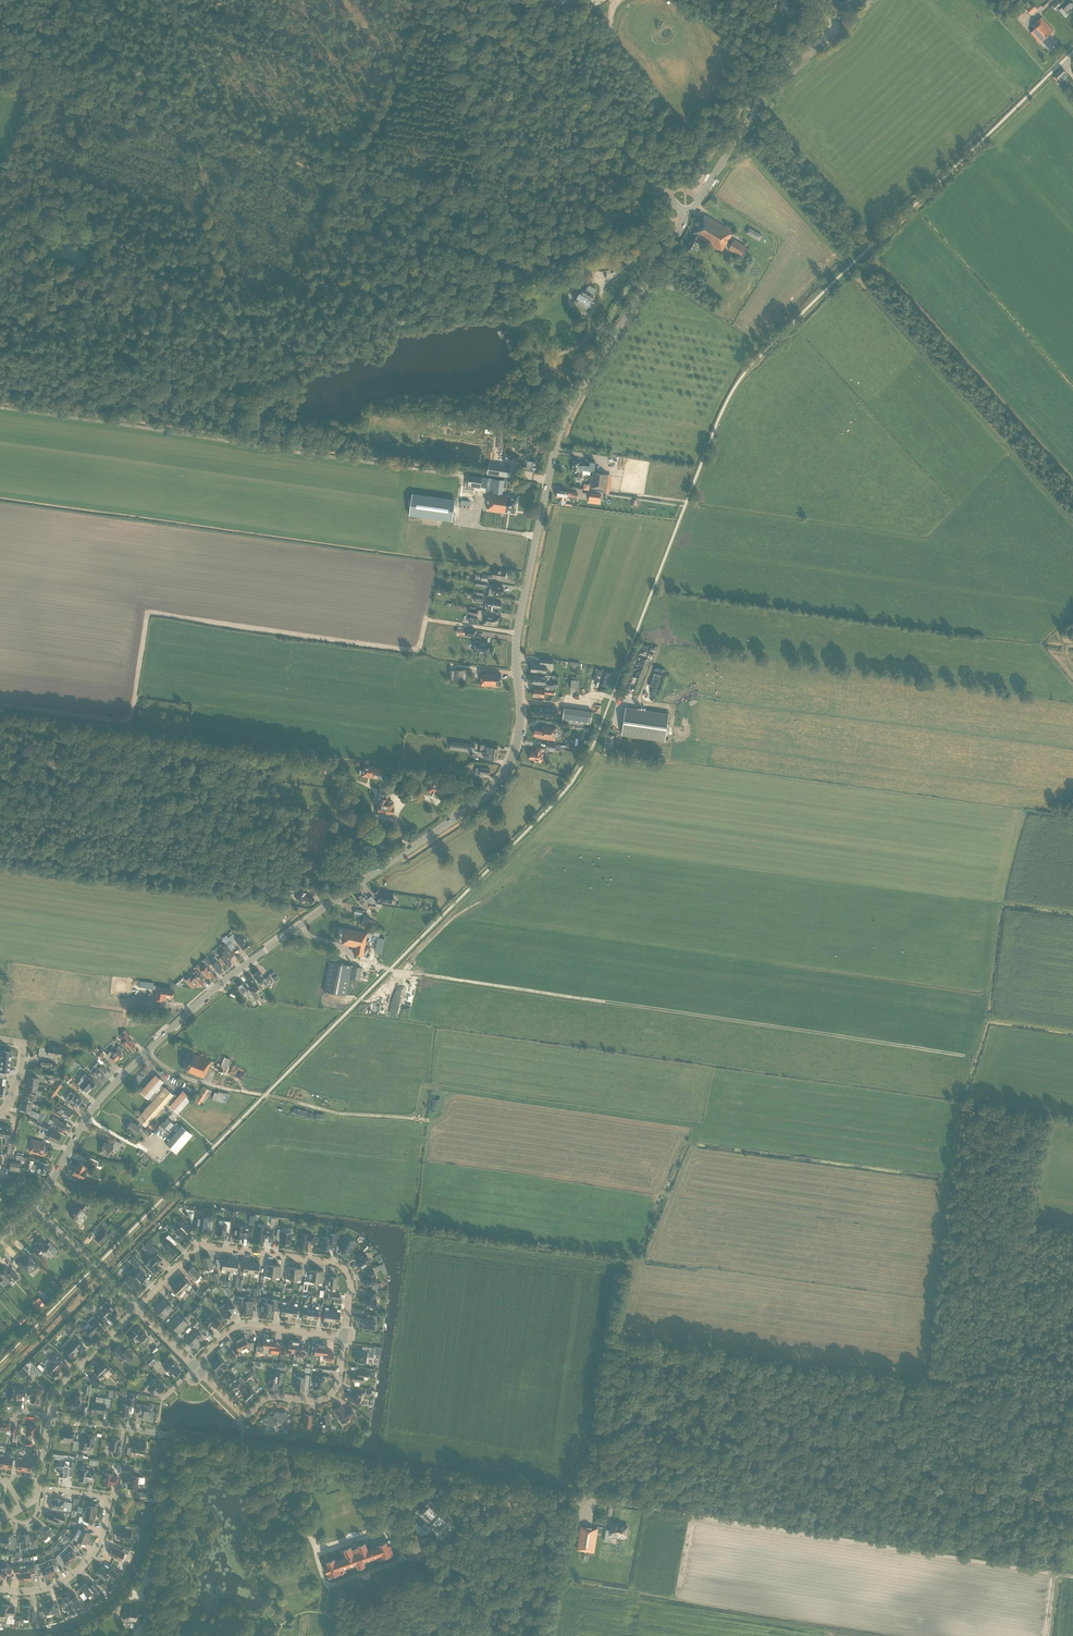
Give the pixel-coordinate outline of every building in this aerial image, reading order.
[(801,5),(797,3),(798,0),(785,0),(788,2),(786,5),(797,12),(801,5)] [(838,4),(845,9),(851,0),(840,0),(838,4)] [(1065,18),(1068,15),(1067,13),(1072,7),(1072,4),(1069,0),(1059,10),(1065,18)] [(1029,3),(1026,6),(1028,8),(1026,10),(1030,14),(1036,8),(1033,4),(1031,6),(1029,3)] [(1051,49),(1057,43),(1049,34),(1053,30),(1041,17),(1032,26),(1035,29),(1031,33),(1040,43),(1042,40),(1051,49)] [(1054,56),(1057,58),(1061,55),(1056,49),(1053,52),(1055,55),(1054,56)] [(1062,68),(1055,75),(1058,79),(1066,72),(1062,68)] [(733,232),(705,215),(693,234),(694,235),(692,238),(686,247),(693,251),(695,248),(696,248),(699,243),(696,241),(698,237),(721,252),(733,232)] [(759,241),(763,235),(749,227),(746,232),(759,241)] [(734,240),(728,249),(743,258),(748,249),(734,240)] [(596,289),(589,284),(586,290),(585,289),(582,290),(576,300),(577,303),(585,309),(589,308),(595,298),(594,295),(593,294),(596,289)] [(557,361),(544,358),(542,368),(555,371),(557,361)] [(499,428),(496,447),(503,448),(505,428),(499,428)] [(494,458),(502,458),(502,450),(494,450),(494,458)] [(609,456),(609,453),(604,453),(604,461),(619,462),(619,456),(609,456)] [(536,460),(528,459),(527,465),(525,465),(524,470),(535,471),(536,460)] [(595,462),(590,461),(589,466),(584,465),(584,463),(573,461),(572,473),(574,473),(574,477),(582,478),(583,469),(594,470),(595,462)] [(511,466),(489,463),(488,474),(509,477),(511,466)] [(607,490),(609,474),(593,473),(591,488),(607,490)] [(515,513),(517,497),(511,496),(511,495),(502,494),(505,480),(470,475),(468,486),(481,488),(481,486),(494,488),(494,493),(489,492),(487,505),(489,506),(488,510),(505,513),(505,512),(515,513)] [(566,499),(567,499),(567,496),(572,496),(572,497),(577,498),(578,493),(574,492),(568,491),(558,490),(558,493),(557,494),(557,495),(557,496),(557,497),(561,498),(560,503),(561,503),(562,504),(564,505),(564,504),(566,504),(566,499)] [(601,500),(601,493),(590,492),(589,499),(601,500)] [(456,499),(412,493),(409,515),(453,521),(456,499)] [(461,508),(471,509),(471,501),(473,501),(473,494),(461,494),(461,508)] [(475,579),(488,581),(488,577),(505,579),(506,571),(493,569),(493,575),(482,573),(482,576),(475,575),(475,579)] [(503,594),(504,588),(501,587),(501,586),(495,585),(495,586),(491,585),(490,589),(494,589),(493,593),(503,594)] [(500,608),(501,602),(486,600),(485,608),(488,609),(494,610),(495,608),(500,608)] [(498,625),(499,618),(495,617),(495,616),(486,615),(485,624),(494,625),(494,624),(498,625)] [(476,629),(466,628),(465,635),(475,637),(476,629)] [(474,651),(479,652),(488,654),(488,653),(493,654),(494,648),(489,647),(490,643),(476,641),(474,651)] [(541,659),(540,665),(532,664),(531,671),(546,673),(546,675),(550,675),(550,670),(546,670),(547,667),(553,667),(553,660),(541,659)] [(463,670),(456,670),(455,680),(466,681),(466,669),(463,669),(463,670)] [(599,691),(604,692),(609,672),(604,671),(599,691)] [(501,685),(501,674),(500,674),(500,673),(481,672),(480,685),(490,686),(490,685),(501,685)] [(542,678),(534,677),(533,684),(542,685),(542,681),(548,681),(548,676),(543,676),(542,678)] [(562,679),(559,693),(565,694),(569,681),(562,679)] [(580,681),(572,680),(572,688),(579,689),(580,681)] [(541,689),(534,688),(533,695),(540,696),(540,697),(544,697),(544,693),(553,694),(553,688),(546,687),(546,689),(545,689),(541,689)] [(550,709),(535,707),(534,714),(545,715),(546,713),(550,714),(549,718),(556,719),(558,708),(550,707),(550,709)] [(637,709),(626,707),(622,734),(665,740),(669,715),(637,710),(637,709)] [(592,712),(564,708),(562,722),(590,726),(592,712)] [(535,728),(534,736),(540,737),(540,738),(554,740),(556,728),(542,726),(542,729),(535,728)] [(609,736),(607,750),(635,754),(637,740),(609,736)] [(478,744),(478,745),(451,741),(450,749),(474,752),(475,748),(483,749),(484,744),(478,744)] [(530,761),(543,763),(544,755),(542,755),(543,750),(537,748),(536,754),(531,753),(530,761)] [(307,772),(307,768),(288,766),(288,764),(283,763),(282,769),(307,772)] [(363,775),(362,776),(369,777),(369,776),(372,777),(374,777),(374,773),(383,774),(382,777),(387,778),(388,772),(383,771),(383,770),(375,769),(375,767),(370,767),(370,768),(364,767),(363,770),(360,770),(359,775),(363,775)] [(468,776),(469,770),(453,768),(453,774),(468,776)] [(442,794),(444,785),(430,782),(428,790),(442,794)] [(389,812),(392,812),(393,806),(392,806),(392,801),(387,801),(388,795),(385,794),(386,789),(381,788),(379,799),(378,799),(378,802),(379,803),(378,810),(381,810),(380,815),(388,816),(389,812)] [(307,891),(301,888),(297,896),(303,900),(311,904),(311,903),(312,903),(314,901),(313,900),(314,898),(306,894),(307,891)] [(378,889),(374,892),(375,893),(378,898),(377,900),(392,902),(392,900),(393,899),(394,897),(393,895),(393,893),(382,892),(381,893),(378,889)] [(361,893),(361,894),(356,897),(359,903),(359,902),(361,905),(364,903),(369,906),(381,908),(382,905),(370,903),(370,904),(366,901),(366,900),(361,893)] [(376,901),(372,895),(366,900),(369,903),(375,904),(376,901)] [(371,920),(363,916),(361,923),(368,926),(371,920)] [(335,926),(333,936),(343,938),(342,944),(355,947),(354,954),(363,955),(364,947),(366,937),(367,932),(345,928),(335,926)] [(368,928),(367,932),(366,937),(378,939),(379,937),(380,932),(368,928)] [(228,936),(232,941),(236,939),(242,947),(249,942),(242,932),(237,936),(234,932),(228,936)] [(378,939),(375,952),(381,954),(384,938),(379,937),(378,939)] [(222,947),(224,950),(219,954),(226,963),(231,959),(228,955),(232,951),(226,944),(222,947)] [(217,960),(218,960),(218,959),(215,955),(211,958),(214,962),(211,964),(216,971),(222,967),(217,960)] [(211,963),(205,956),(202,959),(207,966),(211,963)] [(346,995),(352,965),(329,961),(323,991),(346,995)] [(201,975),(203,973),(208,978),(213,973),(204,964),(201,967),(198,963),(194,967),(201,975)] [(359,981),(361,967),(352,965),(350,979),(359,981)] [(190,976),(185,980),(192,987),(196,983),(198,986),(203,981),(197,974),(194,971),(192,973),(195,976),(192,978),(190,976)] [(253,975),(258,982),(260,984),(263,982),(266,986),(273,981),(269,976),(265,979),(264,978),(259,971),(256,973),(255,973),(254,973),(254,974),(253,975)] [(254,996),(256,999),(258,997),(254,991),(259,988),(255,983),(251,977),(246,980),(251,986),(250,986),(253,990),(250,991),(254,996)] [(253,996),(254,996),(250,991),(248,989),(247,989),(242,983),(237,986),(242,993),(245,992),(247,995),(247,996),(249,999),(252,1002),(256,999),(253,996)] [(172,997),(174,990),(166,989),(166,988),(156,986),(154,997),(155,997),(155,1001),(164,1003),(165,996),(172,997)] [(129,1049),(134,1044),(130,1039),(128,1036),(128,1037),(125,1034),(123,1037),(125,1039),(122,1042),(129,1049)] [(60,1057),(62,1048),(49,1045),(48,1051),(44,1051),(45,1047),(40,1047),(38,1057),(42,1058),(41,1064),(51,1066),(53,1055),(60,1057)] [(121,1058),(123,1057),(122,1055),(120,1052),(123,1050),(119,1046),(115,1049),(116,1051),(114,1053),(111,1050),(107,1055),(110,1057),(114,1061),(118,1057),(119,1058),(120,1058),(121,1058)] [(99,1050),(97,1047),(93,1052),(94,1053),(92,1055),(96,1059),(98,1056),(100,1058),(105,1052),(101,1048),(99,1050)] [(11,1052),(2,1051),(0,1051),(0,1058),(1,1058),(0,1068),(0,1070),(9,1071),(11,1052)] [(188,1070),(188,1071),(203,1078),(205,1073),(206,1073),(207,1072),(210,1073),(211,1068),(209,1067),(211,1061),(187,1051),(181,1068),(188,1070)] [(224,1057),(221,1065),(227,1067),(230,1059),(224,1057)] [(92,1074),(99,1081),(104,1076),(103,1074),(107,1070),(97,1062),(93,1066),(94,1067),(90,1071),(93,1073),(92,1074)] [(231,1065),(229,1073),(242,1077),(244,1069),(231,1065)] [(28,1076),(27,1083),(38,1084),(39,1079),(43,1079),(43,1075),(36,1074),(35,1077),(28,1076)] [(80,1085),(86,1091),(91,1087),(93,1087),(95,1085),(95,1083),(88,1077),(84,1074),(80,1078),(81,1079),(77,1083),(80,1085)] [(141,1121),(143,1123),(145,1125),(166,1102),(170,1105),(178,1113),(191,1098),(183,1090),(176,1098),(173,1095),(173,1094),(164,1087),(160,1084),(163,1081),(155,1075),(141,1091),(148,1098),(149,1098),(152,1101),(137,1118),(140,1121),(141,1121)] [(77,1090),(80,1087),(73,1080),(70,1083),(77,1090)] [(62,1085),(58,1081),(49,1095),(53,1098),(62,1085)] [(33,1090),(33,1093),(37,1094),(42,1095),(42,1091),(37,1091),(38,1084),(27,1083),(26,1089),(33,1090)] [(204,1085),(201,1090),(194,1100),(202,1105),(212,1091),(204,1085)] [(70,1101),(77,1106),(81,1100),(78,1097),(71,1091),(70,1092),(66,1098),(65,1099),(69,1102),(70,1101)] [(214,1091),(213,1096),(212,1098),(225,1104),(229,1094),(224,1092),(224,1093),(218,1091),(218,1093),(214,1091)] [(22,1095),(21,1102),(32,1103),(33,1098),(36,1098),(37,1094),(33,1093),(29,1093),(29,1096),(22,1095)] [(67,1107),(69,1103),(60,1099),(58,1102),(67,1107)] [(31,1110),(32,1103),(21,1102),(20,1108),(27,1109),(27,1114),(36,1118),(38,1113),(31,1110)] [(69,1119),(72,1114),(60,1106),(57,1111),(52,1108),(50,1111),(59,1117),(61,1114),(69,1119)] [(54,1114),(51,1120),(56,1123),(55,1125),(63,1129),(66,1123),(58,1119),(59,1117),(54,1114)] [(31,1123),(37,1125),(38,1121),(39,1121),(30,1117),(28,1119),(32,1121),(31,1123)] [(167,1118),(161,1124),(168,1130),(174,1124),(167,1118)] [(48,1126),(38,1121),(37,1125),(46,1130),(48,1126)] [(127,1127),(136,1134),(143,1123),(141,1121),(140,1121),(137,1125),(134,1123),(133,1123),(131,1121),(127,1127)] [(181,1125),(166,1143),(176,1153),(192,1135),(181,1125)] [(165,1143),(171,1136),(159,1126),(153,1132),(165,1143)] [(10,1128),(4,1127),(2,1137),(6,1137),(4,1145),(8,1146),(11,1146),(13,1135),(9,1134),(10,1128)] [(152,1131),(147,1127),(143,1131),(148,1136),(152,1131)] [(57,1142),(61,1135),(52,1131),(51,1131),(48,1129),(46,1133),(49,1135),(48,1138),(57,1142)] [(32,1139),(29,1151),(50,1157),(53,1147),(44,1145),(45,1142),(32,1139)] [(113,1145),(105,1141),(102,1148),(103,1149),(101,1153),(108,1156),(112,1148),(118,1151),(121,1143),(115,1140),(113,1145)] [(9,1169),(14,1170),(17,1155),(10,1153),(7,1153),(6,1160),(11,1160),(9,1169)] [(23,1156),(17,1155),(14,1170),(19,1171),(21,1161),(18,1160),(18,1159),(22,1159),(23,1156)] [(45,1173),(48,1164),(39,1161),(38,1166),(32,1164),(33,1161),(28,1159),(26,1169),(29,1170),(29,1167),(31,1168),(31,1169),(37,1170),(45,1173)] [(86,1165),(79,1161),(77,1166),(76,1166),(72,1174),(83,1179),(87,1171),(84,1170),(86,1165)] [(69,1214),(77,1220),(84,1210),(85,1211),(88,1206),(83,1202),(80,1207),(77,1204),(69,1214)] [(187,1220),(192,1220),(193,1210),(186,1209),(185,1220),(187,1220)] [(202,1216),(197,1215),(196,1226),(201,1226),(201,1228),(203,1228),(203,1230),(209,1231),(209,1230),(212,1230),(213,1220),(210,1219),(211,1217),(205,1216),(205,1217),(202,1216)] [(185,1241),(191,1234),(188,1231),(191,1228),(182,1219),(177,1224),(179,1227),(175,1231),(177,1233),(176,1233),(179,1236),(180,1236),(185,1241)] [(217,1234),(225,1235),(226,1228),(230,1229),(231,1221),(224,1220),(223,1224),(219,1223),(217,1234)] [(102,1230),(95,1237),(101,1243),(109,1234),(105,1231),(109,1226),(104,1221),(99,1227),(102,1230)] [(245,1225),(235,1224),(234,1237),(244,1238),(244,1235),(251,1236),(252,1227),(245,1226),(245,1225)] [(257,1225),(255,1239),(264,1240),(264,1237),(266,1237),(272,1238),(273,1230),(265,1229),(266,1226),(257,1225)] [(278,1228),(276,1237),(280,1237),(280,1239),(280,1242),(290,1244),(291,1231),(291,1228),(282,1227),(282,1229),(278,1228)] [(348,1256),(356,1242),(350,1239),(349,1239),(345,1237),(345,1236),(344,1237),(343,1236),(344,1233),(341,1231),(338,1240),(340,1241),(342,1237),(344,1238),(339,1247),(339,1248),(339,1247),(344,1250),(342,1253),(342,1252),(348,1256)] [(300,1233),(299,1245),(307,1246),(307,1242),(313,1243),(314,1235),(308,1235),(308,1234),(300,1233)] [(175,1240),(169,1234),(166,1237),(169,1240),(163,1246),(172,1254),(178,1248),(172,1243),(175,1240)] [(336,1243),(337,1235),(330,1234),(329,1238),(322,1236),(320,1248),(327,1249),(327,1247),(331,1247),(331,1242),(336,1243)] [(38,1256),(43,1251),(43,1252),(47,1248),(53,1254),(57,1250),(50,1241),(47,1244),(42,1238),(36,1244),(38,1246),(33,1251),(38,1256)] [(151,1254),(155,1250),(151,1246),(147,1250),(151,1254)] [(370,1261),(365,1255),(364,1255),(361,1251),(355,1255),(357,1259),(358,1258),(359,1259),(356,1262),(360,1268),(370,1261)] [(157,1264),(163,1259),(157,1253),(152,1259),(151,1258),(145,1264),(154,1273),(160,1267),(157,1264)] [(39,1265),(28,1254),(22,1259),(20,1257),(15,1262),(21,1268),(23,1267),(28,1272),(34,1267),(35,1269),(39,1265)] [(211,1257),(203,1258),(206,1272),(209,1271),(209,1268),(213,1268),(211,1257)] [(229,1270),(231,1259),(223,1258),(221,1272),(225,1272),(225,1269),(229,1270)] [(236,1276),(235,1276),(234,1286),(238,1287),(240,1270),(237,1269),(238,1260),(231,1259),(229,1270),(234,1271),(233,1273),(236,1274),(236,1276)] [(246,1272),(251,1273),(252,1262),(245,1261),(243,1274),(246,1275),(246,1272)] [(260,1263),(252,1262),(251,1273),(255,1273),(255,1276),(258,1276),(260,1263)] [(268,1275),(272,1276),(273,1265),(266,1264),(264,1277),(267,1278),(268,1275)] [(281,1266),(273,1265),(272,1276),(276,1276),(276,1279),(279,1279),(281,1266)] [(187,1272),(194,1280),(198,1277),(199,1278),(202,1276),(192,1267),(187,1272)] [(289,1278),(293,1278),(295,1268),(287,1267),(285,1280),(289,1281),(289,1278)] [(302,1269),(295,1268),(293,1278),(298,1279),(297,1282),(301,1282),(302,1269)] [(0,1273),(0,1276),(3,1279),(0,1281),(0,1282),(3,1285),(10,1278),(13,1281),(18,1277),(11,1269),(7,1272),(4,1269),(0,1273)] [(131,1274),(125,1280),(129,1284),(130,1283),(133,1286),(132,1287),(136,1291),(142,1285),(139,1282),(141,1280),(142,1281),(146,1276),(139,1270),(140,1270),(139,1269),(135,1274),(136,1275),(134,1277),(131,1274)] [(303,1290),(307,1291),(308,1283),(310,1283),(310,1281),(315,1281),(316,1270),(308,1269),(307,1281),(304,1281),(303,1290)] [(324,1271),(316,1270),(315,1281),(319,1282),(319,1284),(322,1285),(324,1271)] [(371,1285),(372,1289),(382,1287),(381,1282),(376,1283),(375,1276),(374,1270),(366,1271),(367,1275),(368,1275),(368,1277),(363,1278),(364,1286),(371,1285)] [(332,1290),(335,1291),(337,1277),(329,1276),(328,1287),(332,1288),(332,1290)] [(182,1277),(177,1282),(184,1290),(188,1287),(189,1289),(192,1286),(182,1277)] [(181,1293),(184,1290),(177,1282),(171,1287),(181,1297),(183,1295),(181,1293)] [(211,1289),(206,1284),(200,1290),(205,1295),(211,1289)] [(203,1294),(198,1288),(194,1292),(200,1297),(203,1294)] [(365,1308),(370,1308),(370,1306),(375,1307),(376,1298),(375,1298),(376,1291),(368,1290),(367,1297),(363,1297),(362,1305),(366,1305),(365,1308)] [(246,1311),(246,1297),(236,1297),(236,1303),(239,1303),(239,1309),(239,1312),(243,1312),(243,1311),(246,1311)] [(246,1297),(246,1311),(249,1311),(249,1312),(253,1312),(253,1309),(252,1309),(253,1303),(256,1304),(256,1297),(251,1297),(250,1301),(246,1301),(246,1297)] [(260,1313),(263,1313),(264,1313),(267,1313),(268,1305),(268,1303),(268,1302),(269,1299),(259,1297),(258,1304),(261,1304),(260,1310),(260,1313)] [(153,1308),(158,1313),(168,1303),(163,1298),(153,1308)] [(270,1314),(274,1315),(274,1312),(274,1306),(278,1306),(278,1300),(269,1299),(268,1302),(268,1303),(268,1305),(267,1313),(270,1313),(270,1314)] [(98,1315),(104,1321),(109,1315),(110,1317),(116,1311),(106,1301),(100,1307),(103,1309),(98,1315)] [(234,1307),(230,1301),(226,1304),(225,1303),(218,1307),(223,1316),(224,1318),(228,1316),(227,1316),(231,1313),(229,1310),(234,1307)] [(288,1316),(290,1305),(285,1304),(286,1302),(283,1301),(281,1315),(288,1316)] [(192,1308),(185,1302),(182,1305),(189,1311),(192,1308)] [(173,1308),(168,1303),(158,1313),(163,1318),(173,1308)] [(290,1305),(288,1316),(296,1317),(298,1303),(294,1303),(294,1306),(290,1305)] [(310,1319),(311,1308),(307,1307),(307,1305),(304,1304),(302,1318),(310,1319)] [(311,1308),(310,1319),(317,1320),(319,1306),(316,1306),(315,1308),(311,1308)] [(331,1322),(333,1311),(328,1310),(329,1308),(325,1307),(324,1321),(331,1322)] [(333,1311),(331,1322),(339,1323),(340,1309),(337,1309),(337,1311),(333,1311)] [(206,1319),(202,1323),(208,1329),(212,1324),(214,1327),(218,1324),(221,1321),(212,1312),(206,1319)] [(168,1323),(173,1328),(183,1318),(178,1313),(168,1323)] [(361,1317),(360,1326),(373,1327),(375,1314),(367,1313),(366,1317),(361,1317)] [(88,1322),(83,1327),(85,1330),(91,1336),(100,1327),(96,1324),(99,1321),(99,1322),(93,1315),(87,1321),(88,1322)] [(188,1323),(183,1318),(173,1328),(178,1333),(188,1323)] [(197,1329),(201,1325),(195,1319),(191,1323),(197,1329)] [(66,1331),(72,1337),(76,1332),(70,1326),(66,1331)] [(145,1336),(146,1335),(138,1326),(131,1332),(132,1333),(128,1337),(133,1342),(137,1338),(140,1341),(144,1344),(149,1339),(145,1336)] [(183,1338),(188,1343),(198,1333),(193,1328),(183,1338)] [(209,1331),(205,1335),(210,1339),(213,1336),(209,1331)] [(203,1338),(198,1333),(188,1343),(193,1348),(203,1338)] [(242,1338),(240,1339),(244,1349),(247,1347),(249,1350),(251,1350),(254,1350),(255,1343),(251,1342),(248,1344),(245,1337),(242,1338)] [(257,1343),(256,1352),(267,1354),(268,1352),(270,1338),(267,1337),(266,1338),(263,1337),(263,1344),(257,1343)] [(72,1355),(73,1355),(74,1355),(75,1353),(75,1352),(83,1344),(76,1338),(66,1349),(72,1355)] [(270,1338),(268,1352),(278,1354),(279,1344),(275,1344),(276,1339),(273,1339),(273,1338),(270,1338)] [(237,1356),(241,1354),(241,1350),(244,1349),(240,1339),(237,1340),(234,1342),(237,1349),(234,1350),(237,1356)] [(291,1352),(294,1352),(295,1341),(292,1341),(289,1341),(288,1348),(284,1348),(283,1354),(290,1355),(291,1352)] [(295,1341),(294,1352),(294,1356),(300,1357),(304,1357),(305,1351),(300,1350),(301,1343),(298,1342),(295,1341)] [(320,1355),(321,1345),(318,1344),(318,1345),(315,1344),(314,1352),(311,1351),(310,1358),(315,1358),(317,1355),(320,1355)] [(324,1345),(321,1345),(319,1360),(332,1361),(334,1353),(327,1352),(327,1346),(324,1345)] [(118,1346),(112,1352),(121,1361),(124,1357),(128,1361),(133,1355),(126,1348),(124,1351),(118,1346)] [(363,1362),(365,1362),(366,1356),(373,1357),(374,1348),(363,1346),(362,1350),(356,1350),(355,1360),(359,1361),(359,1363),(360,1364),(362,1364),(363,1363),(363,1362)] [(56,1372),(57,1372),(59,1370),(58,1369),(65,1362),(55,1352),(49,1358),(52,1362),(46,1368),(53,1375),(56,1372)] [(151,1366),(156,1360),(152,1356),(146,1361),(151,1366)] [(224,1363),(219,1357),(211,1365),(217,1370),(219,1368),(224,1373),(229,1368),(224,1363)] [(175,1364),(176,1364),(170,1358),(163,1364),(166,1367),(164,1369),(170,1374),(171,1372),(175,1375),(181,1370),(175,1364)] [(30,1361),(20,1370),(25,1376),(28,1373),(29,1373),(31,1362),(30,1361)] [(103,1361),(94,1371),(100,1377),(110,1367),(103,1361)] [(360,1373),(353,1372),(352,1380),(362,1382),(363,1375),(368,1376),(368,1371),(361,1370),(360,1373)] [(269,1374),(268,1386),(276,1387),(277,1382),(282,1383),(284,1372),(275,1371),(275,1373),(269,1372),(269,1374)] [(330,1373),(322,1372),(321,1376),(321,1378),(316,1377),(314,1389),(316,1389),(316,1390),(319,1390),(320,1390),(322,1390),(324,1378),(324,1377),(329,1377),(330,1373)] [(225,1379),(233,1387),(237,1383),(240,1386),(245,1381),(241,1376),(237,1379),(231,1373),(225,1379)] [(101,1381),(94,1374),(89,1380),(95,1386),(101,1381)] [(305,1377),(296,1376),(296,1379),(294,1379),(294,1383),(295,1383),(295,1389),(303,1390),(304,1386),(308,1387),(310,1375),(305,1374),(305,1377)] [(151,1393),(154,1390),(153,1390),(155,1388),(159,1392),(164,1386),(157,1379),(151,1385),(152,1385),(150,1386),(148,1385),(146,1387),(151,1393)] [(242,1396),(248,1401),(255,1394),(250,1388),(249,1389),(245,1384),(240,1389),(244,1394),(242,1396)] [(19,1394),(19,1395),(24,1395),(25,1388),(20,1387),(20,1388),(17,1387),(18,1386),(9,1385),(7,1397),(16,1399),(16,1394),(19,1394)] [(30,1401),(38,1402),(40,1395),(41,1395),(42,1390),(32,1388),(32,1389),(28,1388),(27,1394),(30,1395),(31,1396),(30,1401)] [(357,1404),(361,1397),(360,1396),(363,1392),(357,1388),(354,1393),(351,1392),(351,1391),(347,1398),(347,1399),(347,1398),(352,1401),(351,1402),(352,1402),(353,1403),(354,1404),(355,1404),(356,1403),(357,1404)] [(72,1398),(68,1398),(67,1406),(78,1408),(80,1400),(79,1400),(80,1393),(72,1392),(72,1397),(72,1398)] [(94,1411),(104,1412),(105,1406),(110,1407),(111,1398),(96,1396),(94,1411)] [(130,1405),(133,1405),(134,1398),(128,1397),(127,1404),(121,1403),(119,1415),(128,1416),(130,1405)] [(142,1418),(152,1420),(152,1415),(153,1415),(154,1412),(153,1411),(152,1410),(152,1406),(137,1404),(136,1412),(143,1413),(142,1418)] [(349,1417),(355,1413),(351,1407),(345,1411),(341,1405),(334,1410),(340,1419),(338,1420),(341,1424),(346,1421),(346,1420),(349,1417)] [(275,1411),(274,1411),(274,1412),(272,1410),(269,1413),(270,1414),(261,1421),(262,1420),(264,1422),(274,1423),(276,1422),(278,1424),(281,1422),(280,1421),(290,1414),(289,1413),(289,1414),(287,1412),(284,1412),(275,1411)] [(303,1425),(310,1426),(310,1429),(313,1430),(314,1423),(311,1423),(312,1414),(304,1413),(303,1425)] [(328,1413),(320,1415),(322,1420),(321,1421),(317,1422),(320,1432),(326,1431),(325,1427),(332,1425),(328,1413)] [(0,1420),(0,1429),(1,1429),(1,1430),(4,1431),(4,1430),(8,1430),(11,1430),(11,1432),(15,1433),(16,1426),(12,1426),(11,1426),(11,1423),(9,1423),(9,1422),(0,1420)] [(34,1437),(36,1426),(28,1425),(27,1428),(26,1428),(25,1432),(27,1432),(26,1436),(28,1436),(27,1441),(24,1440),(24,1444),(31,1445),(32,1441),(31,1441),(32,1436),(34,1437)] [(74,1432),(63,1430),(61,1439),(72,1440),(74,1432)] [(95,1435),(87,1434),(86,1438),(82,1437),(80,1449),(86,1450),(87,1447),(94,1448),(95,1442),(94,1441),(95,1435)] [(118,1447),(119,1439),(111,1438),(109,1449),(117,1450),(116,1455),(121,1455),(122,1447),(118,1447)] [(145,1453),(145,1450),(147,1450),(147,1447),(146,1446),(146,1443),(133,1441),(132,1447),(128,1447),(127,1454),(131,1455),(132,1451),(145,1453)] [(7,1457),(5,1468),(12,1469),(14,1456),(10,1455),(10,1457),(7,1457)] [(24,1471),(25,1460),(22,1459),(22,1457),(19,1457),(17,1470),(24,1471)] [(25,1460),(24,1471),(30,1472),(32,1459),(29,1458),(29,1460),(25,1460)] [(56,1466),(56,1469),(59,1471),(59,1474),(62,1475),(62,1477),(67,1476),(67,1475),(72,1476),(74,1462),(69,1461),(69,1465),(61,1462),(61,1465),(56,1466)] [(123,1464),(122,1470),(130,1472),(131,1465),(123,1464)] [(89,1478),(94,1479),(95,1472),(88,1471),(89,1470),(80,1468),(79,1479),(87,1481),(87,1478),(89,1478)] [(103,1483),(111,1484),(111,1483),(117,1484),(118,1477),(112,1476),(113,1474),(105,1473),(103,1483)] [(124,1475),(123,1482),(127,1483),(127,1482),(129,1482),(128,1487),(137,1488),(137,1483),(140,1483),(141,1477),(138,1477),(130,1475),(130,1476),(124,1475)] [(55,1499),(51,1498),(49,1507),(63,1509),(64,1506),(66,1507),(66,1510),(71,1511),(72,1502),(67,1502),(64,1502),(65,1501),(60,1500),(60,1499),(55,1498),(55,1499)] [(439,1507),(430,1498),(419,1512),(426,1519),(426,1518),(428,1520),(427,1521),(431,1525),(430,1527),(425,1530),(416,1522),(401,1536),(395,1538),(387,1541),(387,1543),(396,1541),(402,1538),(414,1528),(421,1534),(426,1533),(427,1533),(434,1526),(441,1532),(451,1521),(444,1514),(446,1512),(444,1511),(445,1510),(440,1505),(439,1507)] [(81,1511),(84,1512),(95,1514),(96,1506),(90,1505),(91,1502),(83,1501),(81,1511)] [(56,1516),(49,1513),(46,1520),(56,1523),(57,1520),(62,1522),(65,1516),(57,1512),(56,1516)] [(94,1521),(95,1514),(84,1512),(84,1516),(79,1515),(78,1522),(88,1523),(88,1520),(94,1521)] [(75,1533),(88,1539),(91,1534),(85,1531),(87,1527),(80,1524),(75,1533)] [(627,1526),(612,1524),(611,1530),(606,1529),(604,1540),(609,1541),(610,1536),(615,1537),(615,1534),(626,1535),(627,1526)] [(122,1539),(130,1540),(131,1533),(138,1534),(139,1527),(126,1525),(125,1530),(118,1529),(117,1537),(122,1538),(122,1539)] [(598,1528),(581,1525),(578,1549),(594,1552),(598,1528)] [(46,1531),(42,1526),(36,1530),(43,1539),(48,1534),(50,1536),(53,1534),(49,1529),(46,1531)] [(9,1546),(9,1548),(14,1549),(16,1539),(12,1539),(13,1532),(6,1531),(5,1537),(0,1537),(0,1544),(9,1546)] [(88,1539),(75,1533),(71,1541),(78,1545),(80,1541),(86,1544),(88,1539)] [(22,1542),(19,1542),(20,1549),(28,1548),(38,1546),(35,1540),(30,1541),(29,1534),(21,1534),(22,1542)] [(433,1551),(428,1539),(422,1541),(423,1545),(408,1550),(410,1556),(414,1555),(416,1560),(429,1555),(428,1552),(433,1551)] [(381,1556),(393,1552),(390,1544),(388,1545),(387,1543),(387,1541),(380,1543),(380,1545),(368,1549),(365,1541),(350,1546),(349,1545),(346,1546),(346,1547),(345,1548),(347,1555),(335,1560),(335,1558),(326,1561),(328,1568),(327,1569),(328,1572),(329,1572),(330,1573),(341,1569),(340,1566),(357,1561),(358,1564),(364,1562),(363,1559),(380,1553),(381,1556)] [(66,1553),(73,1560),(77,1556),(72,1551),(75,1548),(70,1544),(66,1547),(68,1551),(66,1553)] [(122,1551),(113,1546),(109,1554),(120,1560),(124,1552),(128,1554),(129,1551),(123,1548),(122,1551)] [(63,1550),(56,1556),(60,1562),(63,1559),(68,1564),(73,1560),(66,1553),(63,1550)] [(45,1562),(47,1565),(51,1575),(53,1574),(53,1573),(56,1572),(53,1566),(58,1564),(54,1558),(51,1559),(51,1560),(49,1560),(45,1562)] [(41,1563),(36,1564),(37,1572),(42,1570),(45,1577),(48,1576),(51,1575),(47,1565),(45,1562),(45,1561),(41,1563)] [(3,1562),(2,1567),(0,1572),(0,1577),(1,1577),(4,1578),(7,1571),(11,1573),(12,1565),(3,1562)] [(24,1566),(25,1580),(31,1580),(30,1573),(36,1572),(34,1563),(29,1565),(24,1565),(24,1566)] [(19,1581),(25,1580),(24,1566),(15,1566),(15,1573),(18,1573),(19,1581)] [(113,1579),(117,1573),(110,1568),(108,1571),(101,1566),(96,1573),(105,1580),(108,1576),(113,1579)] [(92,1582),(89,1585),(87,1582),(81,1587),(88,1596),(91,1593),(94,1597),(100,1592),(92,1582)] [(62,1597),(68,1608),(73,1605),(75,1610),(82,1607),(76,1595),(72,1597),(70,1594),(62,1597)] [(57,1616),(61,1615),(59,1608),(56,1609),(54,1601),(43,1604),(44,1605),(43,1605),(44,1608),(46,1614),(55,1612),(57,1616)] [(9,1607),(10,1605),(2,1604),(0,1615),(8,1616),(8,1614),(13,1615),(14,1607),(9,1607)] [(28,1622),(36,1621),(35,1611),(31,1611),(31,1606),(23,1606),(23,1618),(28,1617),(28,1622)] [(141,1610),(125,1607),(124,1618),(124,1620),(136,1622),(136,1619),(140,1620),(141,1610)]
